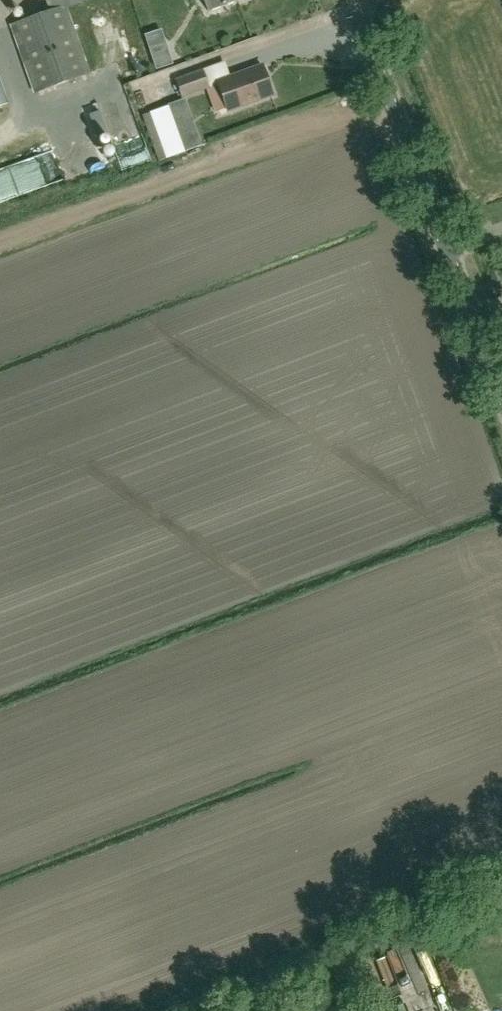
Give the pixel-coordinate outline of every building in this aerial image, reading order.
[(49,11),(12,24),(36,92),(89,73),(64,6),(80,0),(45,0),(49,11)] [(240,0),(205,0),(209,11),(240,0)] [(217,82),(227,111),(273,95),(262,66),(217,82)] [(203,72),(176,81),(182,96),(208,87),(203,72)]
